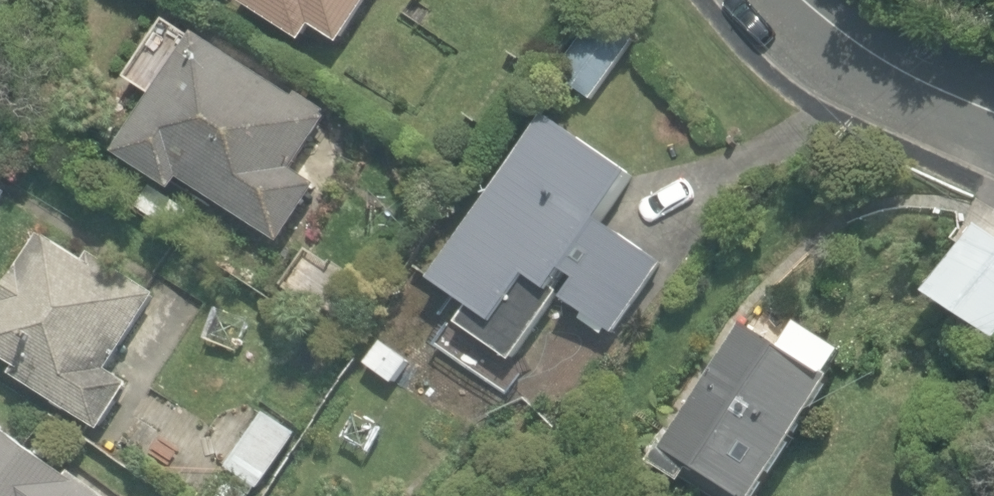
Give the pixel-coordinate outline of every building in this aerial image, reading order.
[(373,0),(238,0),(237,1),(304,45),(316,28),(343,46),(373,0)] [(588,102),(638,37),(604,11),(554,76),(588,102)] [(185,179),(282,241),(319,184),(296,169),(310,148),(327,121),(322,117),(328,109),(302,92),(299,98),(199,33),(125,148),(121,154),(178,190),(185,179)] [(461,324),(513,361),(560,294),(555,290),(566,273),(579,282),(566,301),(615,335),(664,265),(601,221),(633,176),(592,148),(548,117),(527,148),(434,281),(472,308),(461,324)] [(993,336),(993,234),(977,223),(931,296),(993,336)] [(102,429),(132,383),(110,369),(158,294),(94,253),(88,262),(46,235),(0,305),(0,352),(23,367),(18,375),(102,429)] [(735,495),(760,495),(833,383),(825,378),(842,353),(799,321),(783,349),(744,325),(669,448),(662,444),(651,463),(683,487),(693,471),(735,495)] [(367,363),(394,383),(410,361),(383,341),(367,363)] [(227,468),(260,489),(297,434),(264,412),(227,468)] [(0,420),(0,495),(103,495),(0,420)] [(221,478),(209,495),(248,495),(221,478)]
